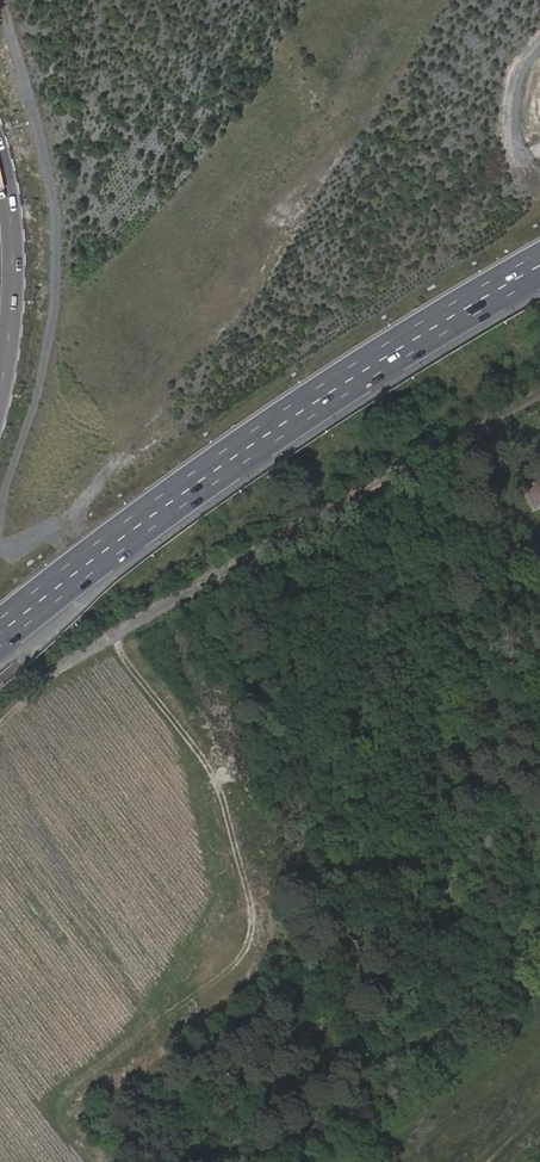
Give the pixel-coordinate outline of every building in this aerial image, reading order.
[(522,487),(532,511),(539,507),(539,480),(522,487)]
